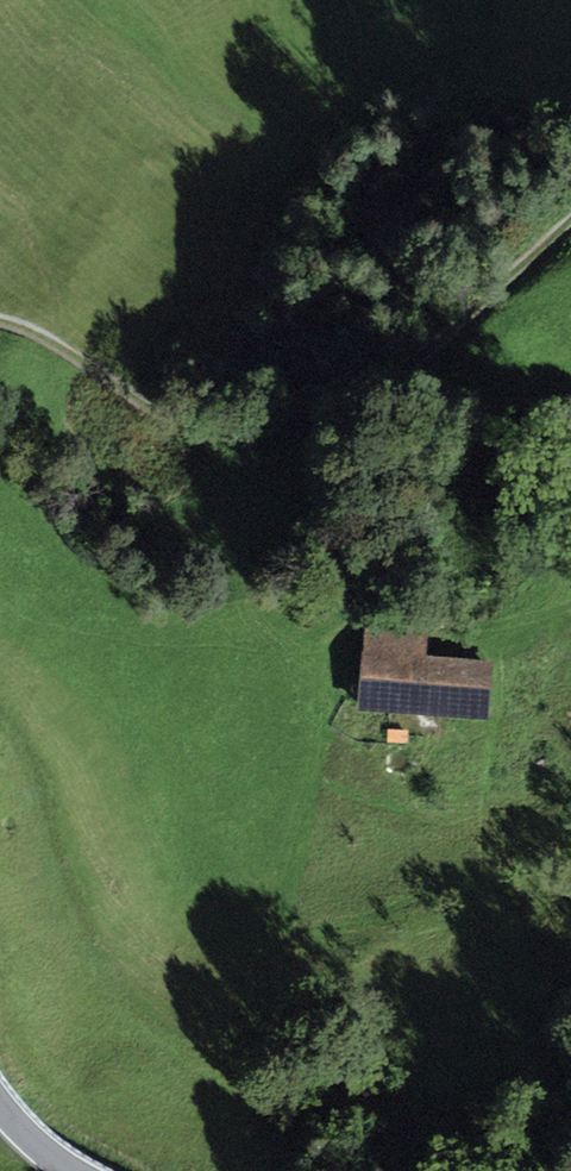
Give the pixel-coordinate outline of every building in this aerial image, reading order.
[(429,627),(364,623),(359,712),(489,719),(493,661),(427,657),(429,627)]
